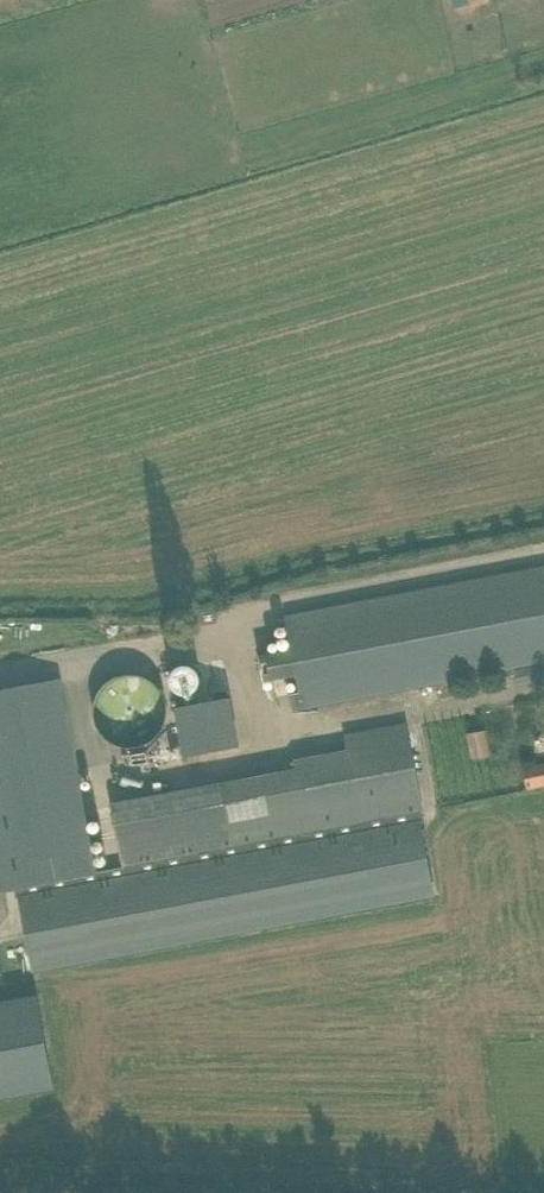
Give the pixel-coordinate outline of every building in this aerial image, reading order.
[(530,570),(286,616),(292,649),(258,656),(262,680),(297,673),(300,692),(290,694),(292,709),(303,707),(514,667),(518,687),(543,681),(543,567),(530,570)] [(172,682),(172,683),(172,684),(172,685),(173,686),(173,687),(174,688),(175,689),(175,690),(176,691),(177,691),(178,692),(179,693),(180,693),(181,694),(182,694),(184,694),(185,695),(186,695),(187,695),(188,694),(189,694),(191,694),(192,693),(193,693),(194,692),(195,692),(196,691),(196,690),(197,689),(198,688),(199,688),(199,686),(200,685),(200,684),(200,683),(201,682),(201,681),(201,680),(201,679),(200,677),(200,676),(200,675),(199,674),(199,673),(198,672),(198,671),(197,670),(196,669),(195,669),(194,668),(193,667),(192,667),(191,666),(190,666),(189,666),(188,666),(186,665),(185,666),(184,666),(183,666),(182,666),(181,667),(180,667),(179,668),(178,668),(177,669),(176,670),(175,671),(174,672),(174,673),(173,674),(173,675),(172,676),(172,677),(172,678),(172,679),(172,680),(172,682)] [(95,719),(114,720),(113,734),(149,737),(153,679),(97,675),(95,719)] [(74,742),(62,678),(0,690),(0,801),(17,890),(98,875),(74,742)] [(239,747),(230,698),(177,708),(182,737),(186,757),(239,747)] [(435,896),(420,813),(425,812),(425,811),(408,722),(344,734),(347,750),(313,757),(315,768),(277,775),(110,805),(123,870),(98,875),(17,890),(26,938),(32,972),(435,896)] [(491,753),(487,728),(467,731),(471,756),(491,753)] [(526,788),(543,785),(543,762),(522,765),(526,788)] [(0,1008),(0,1105),(74,1091),(57,998),(0,1008)]
